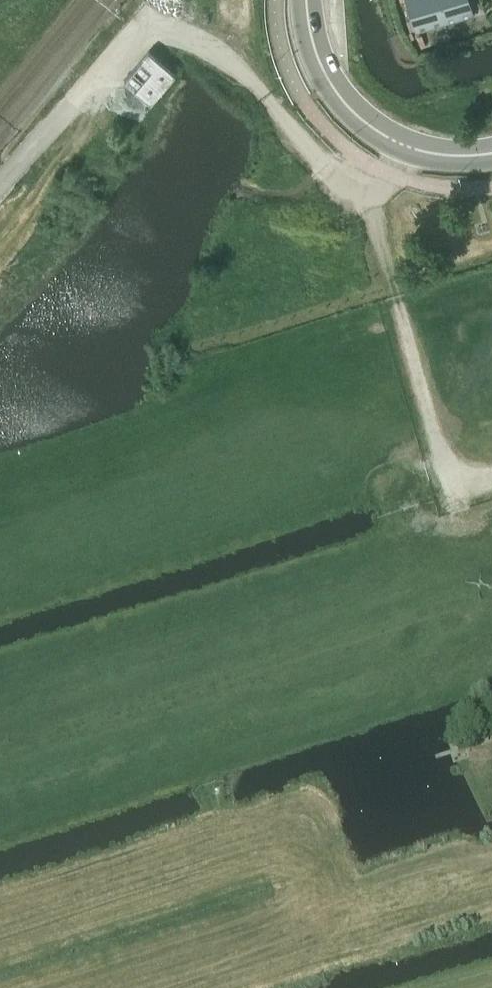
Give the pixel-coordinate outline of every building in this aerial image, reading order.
[(470,0),(405,0),(415,33),(474,15),(470,0)] [(142,79),(134,89),(149,102),(173,72),(148,51),(140,60),(151,68),(142,79)]
